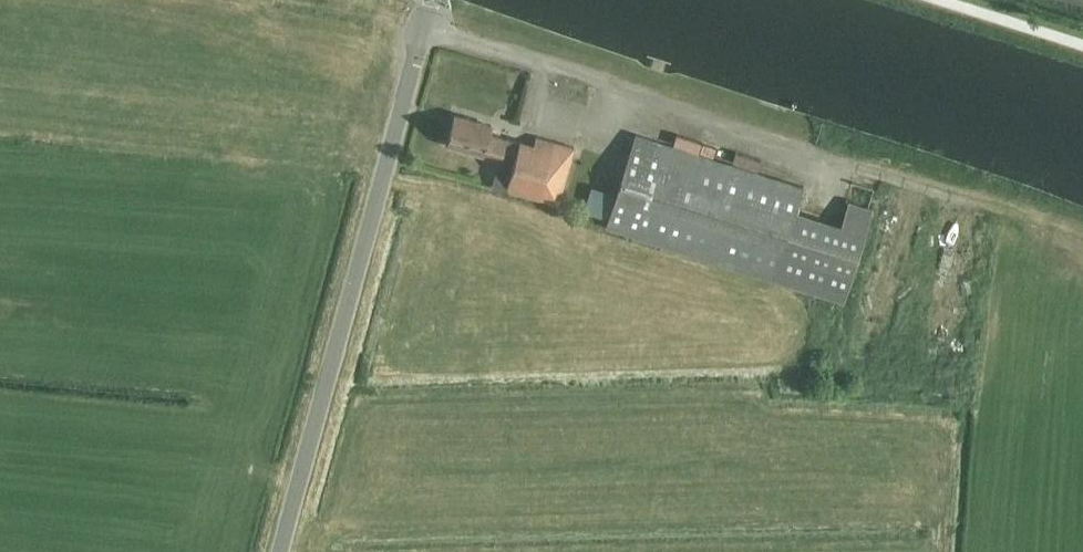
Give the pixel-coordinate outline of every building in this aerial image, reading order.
[(455,115),(448,143),(484,153),(484,152),(500,156),(498,166),(512,170),(507,189),(559,204),(575,146),(536,136),(534,143),(521,139),(520,142),(489,133),(491,125),(455,115)] [(607,225),(773,279),(843,302),(865,233),(796,211),(803,187),(638,133),(607,225)]
